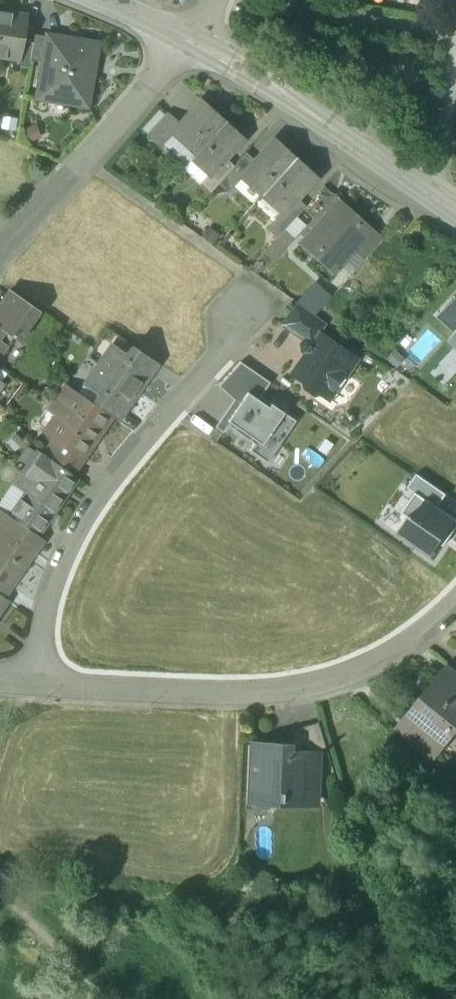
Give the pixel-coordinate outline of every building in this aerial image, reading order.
[(0,13),(0,57),(16,60),(17,60),(20,42),(24,17),(0,13)] [(44,38),(35,34),(33,43),(30,60),(40,63),(44,38)] [(96,44),(45,36),(44,38),(40,63),(39,69),(54,71),(49,102),(86,108),(96,44)] [(33,43),(20,42),(17,60),(16,60),(17,67),(29,68),(30,60),(33,43)] [(178,125),(170,133),(171,134),(194,156),(223,124),(199,102),(178,125)] [(168,112),(147,134),(161,147),(171,134),(170,133),(178,125),(168,112)] [(194,156),(190,161),(206,176),(207,176),(223,159),(240,140),(223,124),(194,156)] [(253,162),(239,178),(240,179),(260,196),(292,160),(271,142),(253,162)] [(234,166),(217,185),(228,194),(240,179),(239,178),(253,162),(246,152),(234,166)] [(223,159),(207,176),(206,176),(200,183),(210,193),(217,185),(234,166),(223,159)] [(292,160),(260,196),(280,214),(281,215),(295,200),(313,179),(292,160)] [(295,200),(281,215),(280,214),(268,229),(277,238),(284,230),(306,206),(295,200)] [(338,201),(304,239),(337,270),(352,253),(371,231),(370,230),(367,233),(337,205),(339,202),(338,201)] [(277,238),(264,253),(273,261),(293,239),(284,230),(277,238)] [(371,231),(352,253),(365,260),(384,239),(371,231)] [(41,312),(16,295),(8,306),(26,319),(27,319),(26,320),(32,325),(41,312)] [(437,317),(455,334),(455,295),(437,317)] [(327,324),(297,303),(282,325),(304,340),(305,340),(308,336),(315,341),(320,334),(327,324)] [(0,318),(0,357),(26,320),(26,319),(8,306),(0,318)] [(355,358),(320,334),(315,341),(308,336),(305,340),(304,340),(301,344),(302,351),(307,354),(293,374),(305,383),(306,388),(312,392),(317,391),(319,393),(324,386),(332,392),(334,389),(338,388),(344,379),(344,375),(355,358)] [(157,362),(133,346),(127,356),(150,372),(157,362)] [(127,356),(113,347),(100,365),(137,391),(150,372),(127,356)] [(271,384),(241,362),(220,384),(240,403),(251,388),(262,396),(271,384)] [(137,391),(100,365),(86,385),(100,394),(124,411),(137,391)] [(94,404),(63,383),(50,401),(65,413),(51,434),(55,437),(84,457),(112,416),(94,404)] [(261,397),(262,396),(251,388),(240,403),(235,409),(233,408),(222,422),(254,444),(250,451),(267,464),(297,423),(284,414),(287,409),(274,400),(271,404),(261,397)] [(124,411),(100,394),(94,404),(112,416),(117,420),(124,411)] [(84,457),(55,437),(43,454),(72,474),(84,457)] [(43,454),(38,450),(23,472),(34,480),(18,503),(47,521),(77,477),(43,454)] [(437,507),(445,495),(416,475),(408,486),(417,493),(437,507)] [(437,507),(417,493),(402,513),(413,520),(400,537),(430,558),(443,541),(446,543),(455,529),(455,521),(437,507)] [(47,521),(18,503),(9,516),(37,535),(47,521)] [(0,509),(0,579),(10,586),(42,539),(9,516),(0,509)] [(0,579),(0,594),(3,596),(10,586),(0,579)] [(0,594),(0,612),(8,600),(3,596),(0,594)] [(448,665),(440,674),(444,678),(455,688),(455,671),(448,665)] [(409,722),(404,718),(403,719),(436,746),(437,744),(447,732),(449,733),(451,730),(455,734),(455,688),(444,678),(409,722)] [(319,722),(295,729),(295,746),(294,746),(293,747),(293,754),(314,755),(315,751),(327,747),(319,722)] [(295,746),(281,745),(281,746),(259,745),(259,744),(255,744),(253,801),(285,802),(285,803),(289,803),(289,793),(319,794),(320,755),(314,755),(293,754),(293,747),(294,746),(295,746)]
